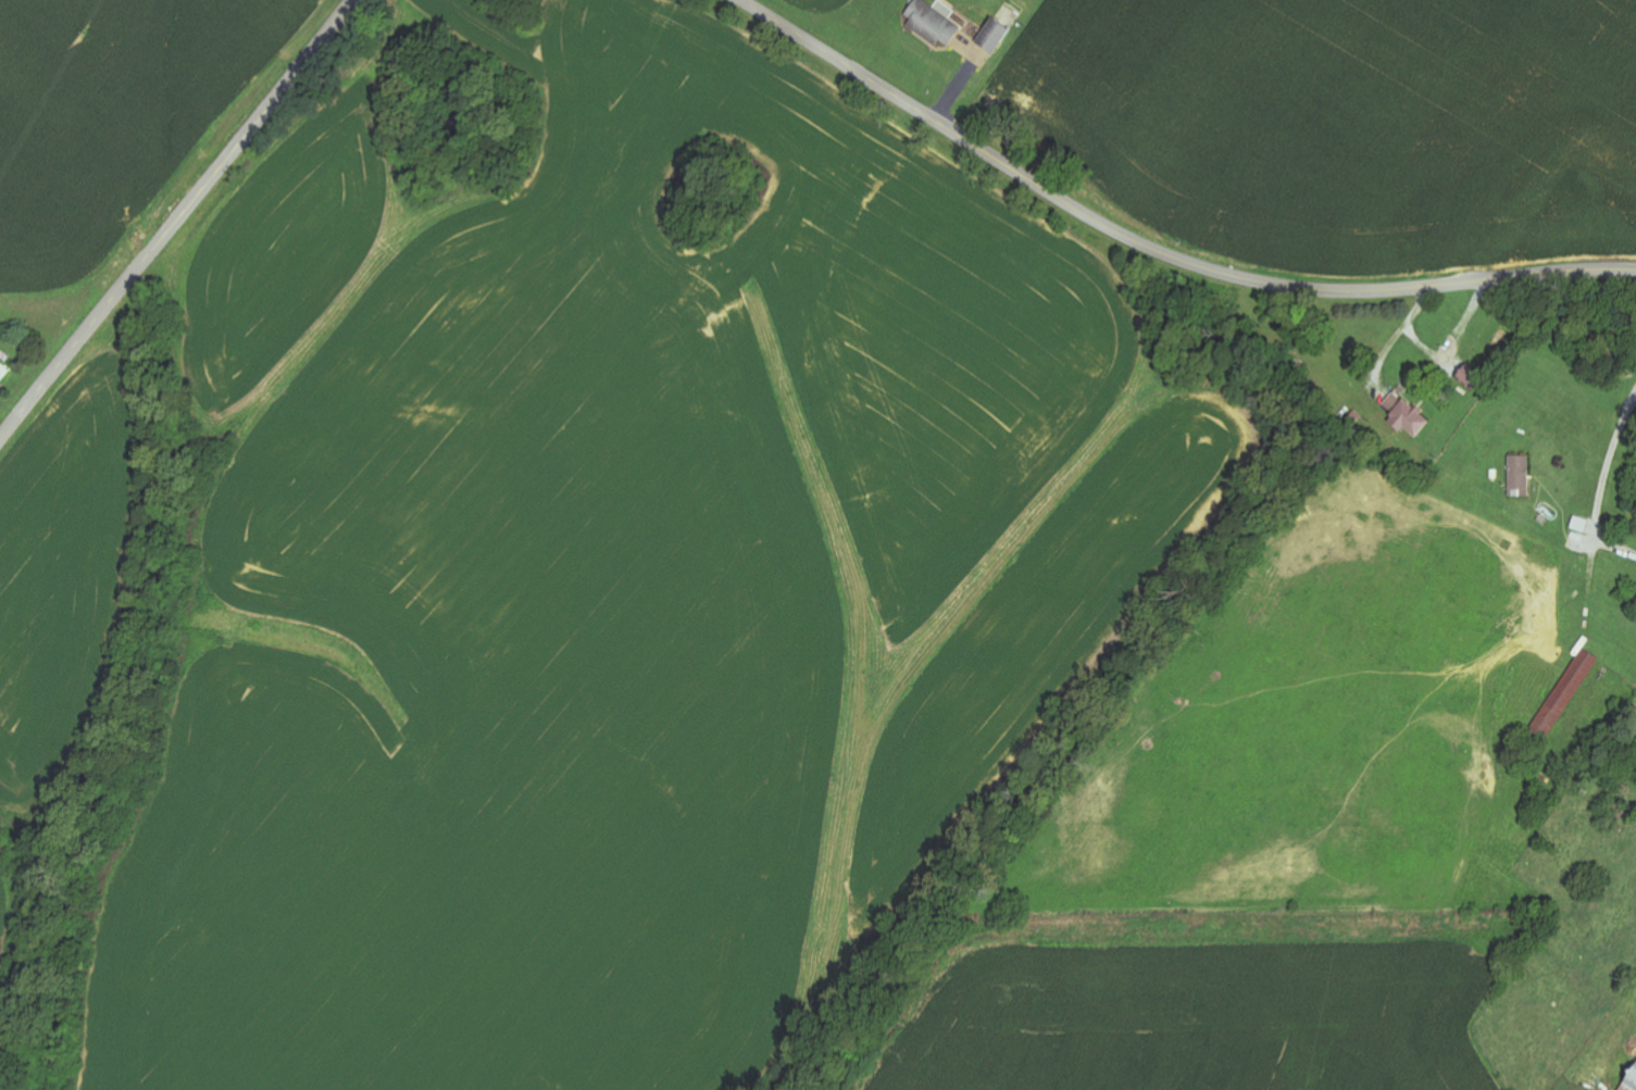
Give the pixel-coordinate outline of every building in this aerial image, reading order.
[(938,47),(941,42),(950,47),(962,29),(949,20),(951,16),(927,0),(917,0),(907,16),(913,20),(908,27),(938,47)] [(977,44),(995,56),(1012,32),(993,19),(977,44)] [(12,374),(0,362),(0,387),(12,374)] [(1476,394),(1486,382),(1468,368),(1458,380),(1476,394)] [(1418,440),(1432,424),(1396,393),(1384,406),(1395,415),(1389,423),(1401,433),(1405,429),(1418,440)] [(1532,499),(1531,457),(1511,458),(1512,499),(1532,499)] [(1600,659),(1583,648),(1536,725),(1553,736),(1600,659)] [(1623,1089),(1635,1089),(1635,1066),(1623,1089)]
